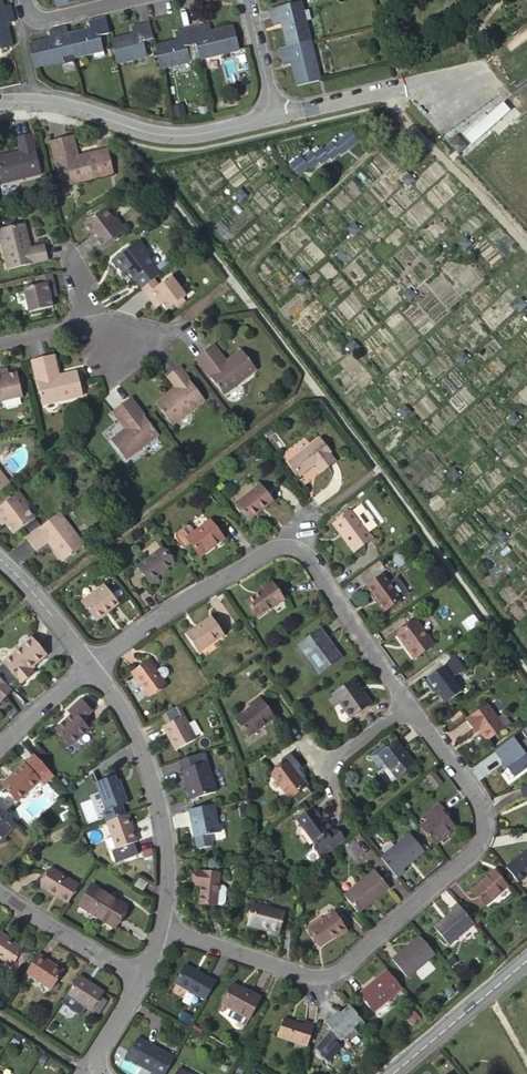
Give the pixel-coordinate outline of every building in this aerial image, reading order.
[(287,6),(270,9),(274,26),(281,25),(286,47),(294,45),(309,42),(304,22),(302,12),(300,3),(287,6)] [(0,8),(0,56),(12,53),(10,46),(6,29),(14,27),(9,6),(0,8)] [(309,11),(302,12),(304,22),(311,21),(309,11)] [(112,35),(107,15),(91,19),(87,20),(89,29),(68,35),(71,49),(73,56),(74,58),(93,54),(105,51),(102,38),(112,35)] [(135,36),(113,42),(116,53),(118,64),(148,57),(144,44),(156,41),(151,23),(133,28),(135,36)] [(213,24),(195,28),(199,42),(200,47),(201,52),(203,58),(245,49),(242,35),(239,27),(216,32),(213,24)] [(31,62),(32,69),(62,62),(66,60),(74,58),(73,56),(71,49),(68,35),(66,26),(62,26),(49,30),(46,30),(48,39),(27,44),(27,47),(29,54),(31,62)] [(179,40),(157,46),(160,60),(162,68),(191,61),(189,50),(200,47),(199,42),(195,28),(178,32),(179,40)] [(314,61),(309,42),(294,45),(286,47),(279,49),(281,61),(283,66),(290,64),(296,87),(298,87),(315,84),(318,83),(317,76),(314,61)] [(93,54),(84,56),(85,61),(106,57),(105,51),(93,54)] [(504,104),(467,137),(474,145),(511,112),(504,104)] [(341,154),(343,156),(360,141),(353,133),(336,147),(341,154)] [(448,144),(459,153),(466,145),(455,136),(448,144)] [(12,141),(15,155),(0,159),(0,185),(36,177),(28,137),(19,139),(12,141)] [(71,139),(65,140),(70,160),(77,158),(71,139)] [(56,142),(47,144),(58,189),(99,179),(93,154),(77,158),(70,160),(65,140),(56,142)] [(331,158),(333,161),(341,154),(336,147),(334,145),(325,152),(331,158)] [(320,163),(322,166),(331,158),(325,152),(324,150),(315,157),(320,163)] [(105,152),(93,154),(99,179),(111,176),(105,152)] [(310,168),(312,171),(320,163),(315,157),(313,155),(305,162),(310,168)] [(292,167),(300,176),(310,168),(305,162),(302,159),(292,167)] [(102,209),(81,225),(90,236),(85,239),(95,252),(120,233),(102,209)] [(0,229),(0,256),(4,271),(44,262),(41,246),(27,249),(21,224),(0,229)] [(81,225),(76,228),(85,239),(90,236),(81,225)] [(110,262),(120,275),(124,272),(132,283),(154,267),(135,242),(110,262)] [(128,286),(132,283),(124,272),(120,275),(128,286)] [(52,294),(47,275),(37,277),(31,278),(33,287),(17,291),(23,315),(48,310),(46,301),(45,296),(52,294)] [(150,281),(137,291),(151,308),(156,304),(159,308),(163,311),(172,306),(180,300),(183,298),(167,278),(156,287),(150,281)] [(180,300),(172,306),(174,309),(182,303),(180,300)] [(210,344),(205,347),(217,364),(222,361),(210,344)] [(205,347),(192,358),(219,395),(254,369),(238,349),(222,361),(217,364),(205,347)] [(47,354),(41,355),(46,377),(52,376),(47,354)] [(41,355),(25,359),(36,404),(78,395),(73,371),(52,376),(46,377),(41,355)] [(172,388),(150,402),(166,424),(201,398),(177,365),(163,376),(172,388)] [(0,367),(0,399),(19,395),(15,376),(14,371),(2,374),(0,367)] [(20,374),(15,376),(19,395),(25,393),(20,374)] [(123,399),(113,407),(126,423),(121,428),(107,439),(121,458),(154,433),(127,396),(123,399)] [(108,411),(121,428),(126,423),(113,407),(108,411)] [(318,438),(286,463),(298,478),(307,471),(314,465),(320,472),(335,460),(318,438)] [(259,485),(235,505),(248,521),(259,512),(272,502),(259,485)] [(0,503),(0,525),(3,523),(11,533),(38,513),(29,502),(25,505),(15,492),(0,503)] [(81,544),(56,512),(36,527),(25,536),(35,548),(45,540),(61,560),(81,544)] [(360,518),(342,531),(351,543),(362,560),(380,548),(360,518)] [(222,538),(209,521),(194,533),(189,527),(186,527),(177,534),(176,538),(183,547),(188,543),(199,557),(210,548),(222,538)] [(143,579),(147,584),(154,577),(161,572),(171,565),(160,549),(135,569),(143,579)] [(382,575),(367,585),(377,600),(376,602),(382,612),(399,599),(382,575)] [(158,582),(154,577),(147,584),(150,588),(158,582)] [(252,593),(244,599),(256,616),(281,597),(277,592),(269,580),(260,586),(261,590),(258,592),(254,594),(252,593)] [(104,587),(82,603),(97,623),(111,612),(118,606),(104,587)] [(195,625),(185,632),(196,649),(220,632),(208,616),(195,625)] [(415,620),(399,632),(409,647),(407,649),(413,658),(432,644),(415,620)] [(319,630),(295,645),(314,675),(338,661),(329,645),(319,630)] [(27,639),(0,665),(19,684),(31,673),(28,669),(41,657),(41,655),(27,639)] [(440,668),(427,678),(435,690),(444,702),(461,690),(448,674),(450,673),(453,675),(461,668),(449,653),(440,668)] [(148,659),(145,661),(152,669),(154,667),(148,659)] [(155,673),(152,669),(145,661),(130,673),(138,684),(146,695),(162,683),(155,673)] [(159,670),(155,673),(162,683),(166,680),(168,676),(168,673),(166,670),(163,670),(159,670)] [(427,678),(423,680),(432,692),(435,690),(427,678)] [(349,679),(328,694),(336,705),(346,719),(367,703),(358,692),(349,679)] [(0,680),(0,700),(10,690),(0,680)] [(328,694),(323,699),(331,709),(336,705),(328,694)] [(244,712),(232,721),(244,737),(269,720),(254,700),(242,708),(244,712)] [(486,704),(464,720),(471,729),(476,726),(479,730),(487,740),(504,727),(486,704)] [(87,721),(72,706),(54,724),(69,738),(87,721)] [(180,716),(160,724),(170,749),(191,742),(180,716)] [(497,749),(503,755),(500,758),(516,778),(526,770),(526,751),(521,743),(519,744),(513,737),(507,741),(497,749)] [(386,750),(377,756),(383,764),(394,780),(413,766),(402,752),(396,743),(386,750)] [(377,756),(386,750),(384,746),(369,756),(377,768),(383,764),(377,756)] [(39,747),(35,752),(39,756),(43,752),(39,747)] [(34,753),(4,783),(19,798),(40,777),(44,781),(54,772),(34,753)] [(200,765),(198,758),(177,763),(188,803),(213,796),(204,764),(200,765)] [(285,763),(268,775),(286,797),(303,785),(294,774),(285,763)] [(99,806),(103,815),(119,809),(122,808),(118,798),(124,796),(117,777),(115,777),(111,770),(92,777),(95,786),(96,785),(103,804),(102,804),(99,806)] [(298,771),(294,774),(303,785),(306,782),(298,771)] [(427,819),(418,827),(429,840),(433,844),(455,825),(449,818),(447,819),(444,815),(447,812),(438,802),(423,814),(427,819)] [(119,809),(103,815),(114,843),(134,835),(128,817),(129,816),(126,807),(122,808),(119,809)] [(214,808),(190,812),(195,841),(220,837),(214,808)] [(0,809),(0,833),(11,820),(0,809)] [(307,810),(293,819),(309,843),(308,849),(315,858),(338,842),(332,833),(326,832),(321,824),(318,826),(307,810)] [(379,858),(397,879),(405,873),(403,870),(411,863),(423,853),(408,835),(379,858)] [(144,856),(152,855),(151,844),(143,845),(144,856)] [(503,865),(515,880),(526,870),(526,845),(516,854),(503,865)] [(67,895),(78,879),(52,862),(41,879),(67,895)] [(373,872),(342,896),(350,905),(357,914),(387,889),(373,872)] [(485,880),(473,891),(486,906),(508,888),(495,872),(485,880)] [(196,873),(195,883),(202,884),(200,890),(199,906),(215,908),(219,875),(196,873)] [(128,903),(94,880),(80,901),(115,922),(128,903)] [(245,924),(266,930),(276,933),(282,913),(251,904),(245,924)] [(470,921),(458,907),(450,914),(452,916),(436,930),(452,949),(476,928),(470,921)] [(318,945),(334,935),(342,929),(332,912),(318,921),(317,920),(306,926),(318,945)] [(21,961),(30,947),(9,934),(9,932),(0,926),(0,948),(1,948),(7,952),(21,961)] [(344,930),(342,929),(334,935),(336,937),(345,932),(344,930)] [(431,950),(418,936),(397,957),(399,959),(393,965),(408,981),(435,955),(431,950)] [(66,965),(40,948),(28,966),(54,982),(66,965)] [(21,961),(7,952),(2,960),(15,969),(21,961)] [(210,993),(215,984),(184,967),(174,984),(205,1002),(210,993)] [(106,987),(81,971),(68,990),(75,994),(87,1002),(93,1006),(94,1005),(102,992),(106,987)] [(394,981),(386,972),(356,997),(373,1016),(402,991),(394,981)] [(259,998),(233,985),(222,1006),(248,1019),(259,998)] [(1,986),(0,987),(0,1007),(10,992),(1,986)] [(94,1005),(100,1009),(108,996),(102,992),(94,1005)] [(87,1002),(75,994),(70,1001),(82,1009),(87,1002)] [(356,1040),(368,1031),(357,1018),(349,1008),(333,1023),(331,1022),(325,1027),(341,1046),(352,1036),(356,1040)] [(231,1010),(227,1018),(244,1026),(248,1019),(231,1010)] [(310,1037),(313,1027),(304,1023),(301,1027),(290,1023),(289,1020),(283,1018),(277,1036),(306,1047),(310,1037)] [(139,1036),(137,1041),(145,1046),(148,1041),(139,1036)] [(175,1057),(148,1041),(145,1046),(137,1041),(128,1058),(154,1073),(165,1073),(169,1066),(175,1057)]
